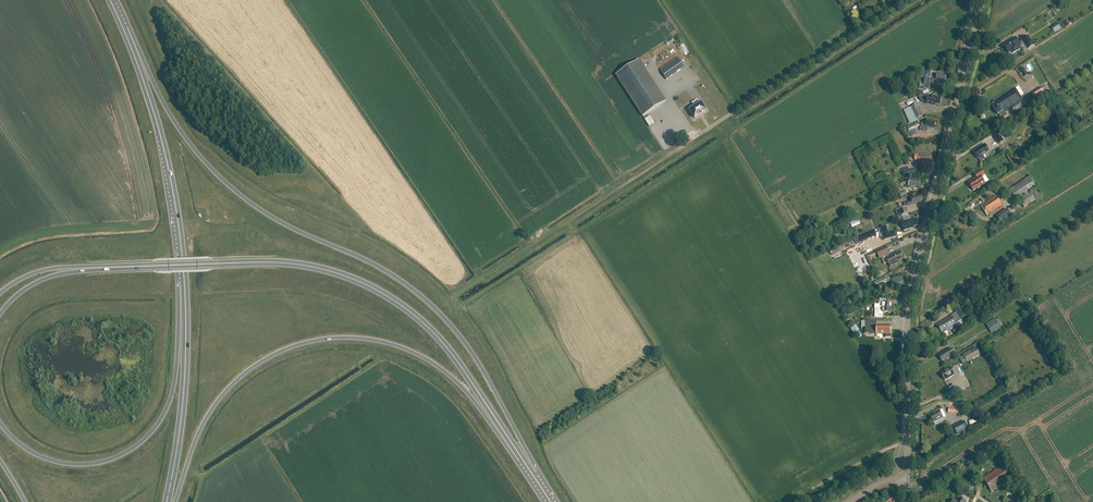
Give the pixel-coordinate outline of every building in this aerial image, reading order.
[(1051,27),(1055,33),(1061,29),(1058,23),(1051,27)] [(1021,40),(1027,50),(1035,46),(1029,36),(1021,40)] [(1013,54),(1020,49),(1019,47),(1021,46),(1015,37),(1007,42),(1007,43),(1003,46),(1008,54),(1012,52),(1013,54)] [(678,58),(660,70),(666,79),(684,67),(678,58)] [(616,75),(643,117),(666,102),(639,60),(616,75)] [(1023,67),(1019,70),(1024,77),(1028,75),(1023,67)] [(925,78),(923,88),(928,89),(929,87),(932,88),(934,80),(945,83),(946,76),(941,75),(942,74),(938,73),(937,75),(933,75),(932,80),(925,78)] [(1047,85),(1030,92),(1033,100),(1045,95),(1044,92),(1049,90),(1047,85)] [(993,101),(994,104),(992,105),(997,114),(1004,110),(1006,113),(1023,102),(1014,87),(1000,96),(993,101)] [(940,105),(941,98),(938,97),(938,96),(933,95),(933,98),(927,97),(925,104),(931,105),(931,103),(940,105)] [(701,102),(699,103),(697,100),(692,103),(694,107),(689,110),(695,118),(699,115),(699,116),(702,114),(707,111),(701,102)] [(690,102),(683,106),(686,110),(692,105),(690,102)] [(918,121),(917,119),(923,116),(917,104),(904,110),(910,124),(918,121)] [(650,116),(644,118),(647,126),(653,123),(650,116)] [(920,127),(920,130),(925,132),(926,127),(934,129),(936,122),(927,120),(926,122),(922,121),(920,127)] [(919,126),(917,122),(910,126),(907,128),(908,131),(911,130),(919,126)] [(992,135),(998,144),(1003,141),(998,131),(992,135)] [(983,155),(989,152),(984,144),(973,151),(977,159),(978,158),(981,162),(985,159),(983,155)] [(929,154),(918,154),(919,163),(932,163),(931,155),(929,156),(929,154)] [(908,167),(901,169),(904,176),(917,172),(915,168),(909,170),(908,167)] [(972,180),(968,183),(973,191),(985,183),(981,177),(985,175),(981,169),(974,174),(977,178),(973,181),(972,180)] [(884,174),(878,177),(882,187),(894,181),(891,177),(887,179),(884,174)] [(998,193),(1015,182),(1014,180),(1019,177),(1017,174),(994,189),(998,193)] [(1009,190),(1017,201),(1036,188),(1029,177),(1009,190)] [(916,181),(916,180),(910,179),(906,179),(905,182),(909,183),(908,186),(913,187),(914,186),(919,187),(920,182),(916,181)] [(1036,189),(1019,200),(1024,208),(1042,197),(1036,189)] [(910,201),(906,202),(908,206),(921,202),(921,200),(922,200),(921,193),(915,195),(914,192),(909,194),(909,196),(909,197),(910,201)] [(987,216),(1002,205),(996,196),(981,206),(987,216)] [(906,207),(895,210),(898,219),(903,217),(902,215),(908,213),(906,207)] [(1013,217),(1010,214),(1015,211),(1012,207),(995,219),(997,223),(999,221),(1002,225),(1013,217)] [(918,226),(916,219),(911,221),(910,220),(910,218),(909,218),(907,218),(906,219),(907,221),(901,222),(904,231),(914,228),(914,227),(918,226)] [(888,233),(886,226),(880,228),(884,240),(896,237),(894,231),(888,233)] [(856,244),(876,236),(874,230),(853,238),(856,244)] [(838,247),(830,252),(832,257),(841,252),(838,247)] [(898,261),(902,260),(899,252),(889,256),(888,254),(889,254),(886,247),(876,251),(879,258),(885,255),(890,267),(899,263),(898,261)] [(876,251),(866,256),(869,262),(873,261),(872,258),(877,255),(876,251)] [(903,282),(901,273),(890,275),(890,276),(884,278),(874,282),(876,287),(886,283),(886,282),(891,281),(892,284),(903,282)] [(961,303),(953,308),(959,319),(968,314),(961,303)] [(875,312),(874,318),(882,318),(883,312),(891,313),(892,308),(880,307),(880,308),(875,308),(875,312)] [(951,316),(936,325),(942,334),(944,332),(946,331),(956,325),(951,316)] [(994,327),(989,330),(991,333),(1000,327),(996,319),(991,322),(994,327)] [(876,333),(876,334),(884,334),(885,334),(885,337),(890,337),(890,334),(891,334),(891,325),(876,325),(876,321),(865,321),(865,322),(865,327),(865,333),(876,333)] [(856,325),(850,329),(854,334),(859,331),(856,325)] [(950,348),(938,355),(942,361),(946,359),(946,360),(956,353),(954,349),(951,350),(950,348)] [(976,348),(963,355),(967,362),(980,355),(976,348)] [(950,368),(940,373),(944,380),(954,375),(950,368)] [(948,406),(947,412),(957,414),(958,407),(948,406)] [(939,410),(929,415),(933,423),(943,418),(939,410)] [(970,433),(963,421),(953,426),(957,434),(953,436),(955,440),(970,433)] [(983,478),(992,493),(1010,481),(1001,467),(983,478)]
